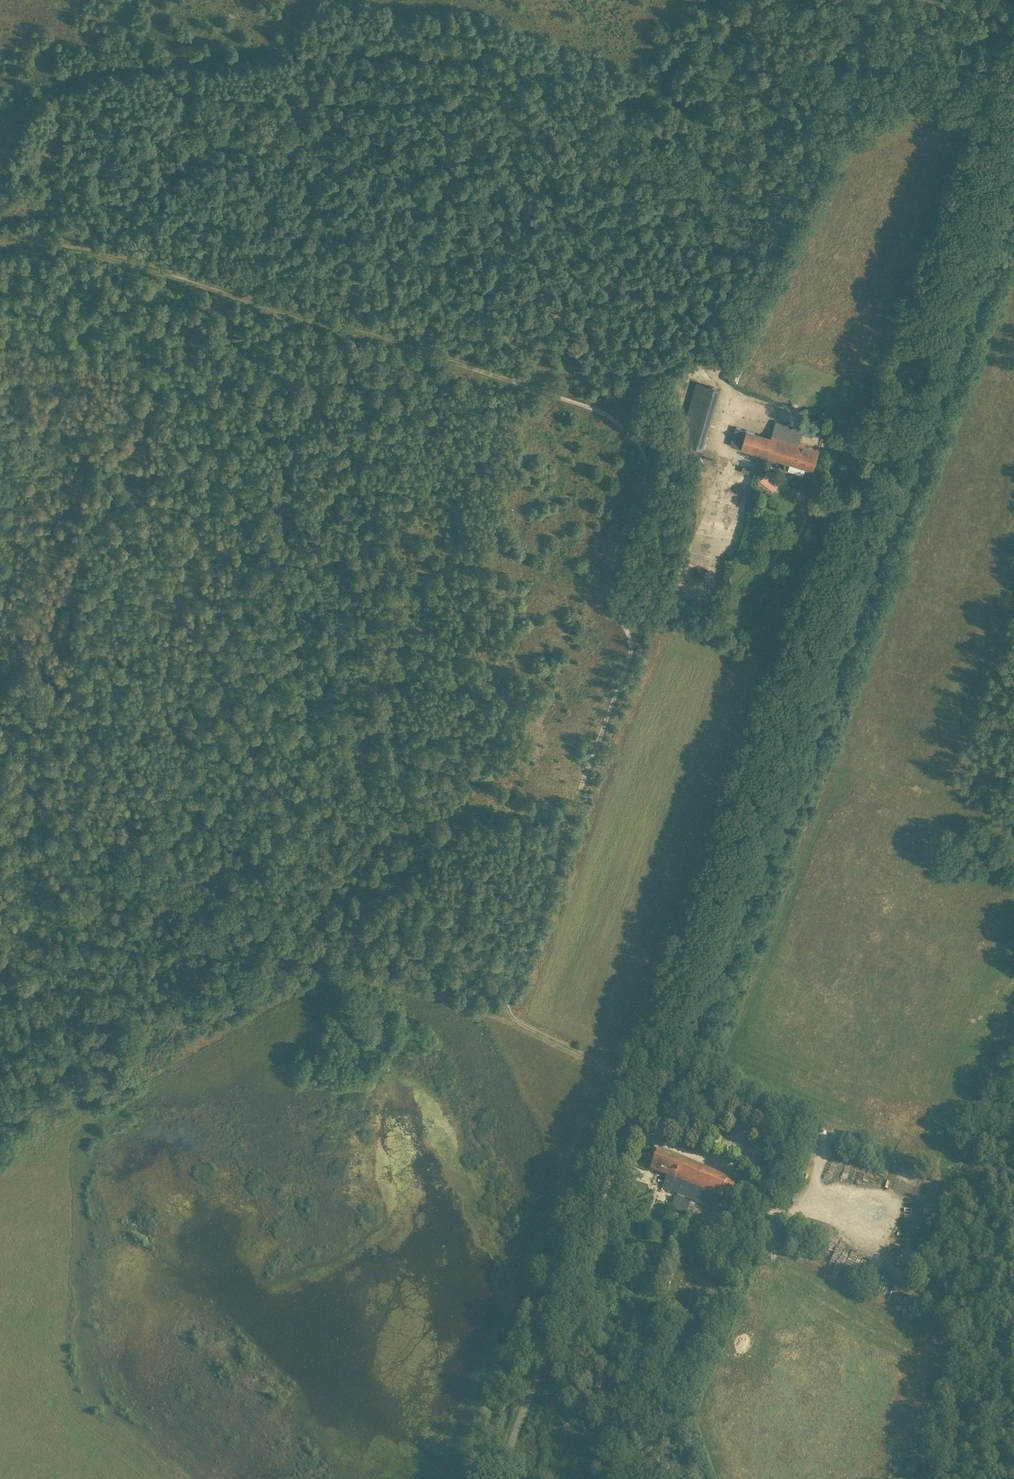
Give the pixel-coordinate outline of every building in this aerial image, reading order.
[(730,444),(741,448),(813,470),(819,449),(800,443),(803,430),(776,422),(772,434),(747,426),(746,429),(735,426),(730,444)] [(766,468),(758,480),(773,489),(781,477),(766,468)] [(652,1170),(667,1176),(663,1187),(677,1193),(686,1197),(715,1209),(720,1197),(729,1200),(736,1181),(728,1178),(728,1177),(660,1149),(652,1170)] [(675,1198),(671,1207),(687,1214),(691,1204),(684,1201),(686,1197),(677,1193),(675,1198)]
